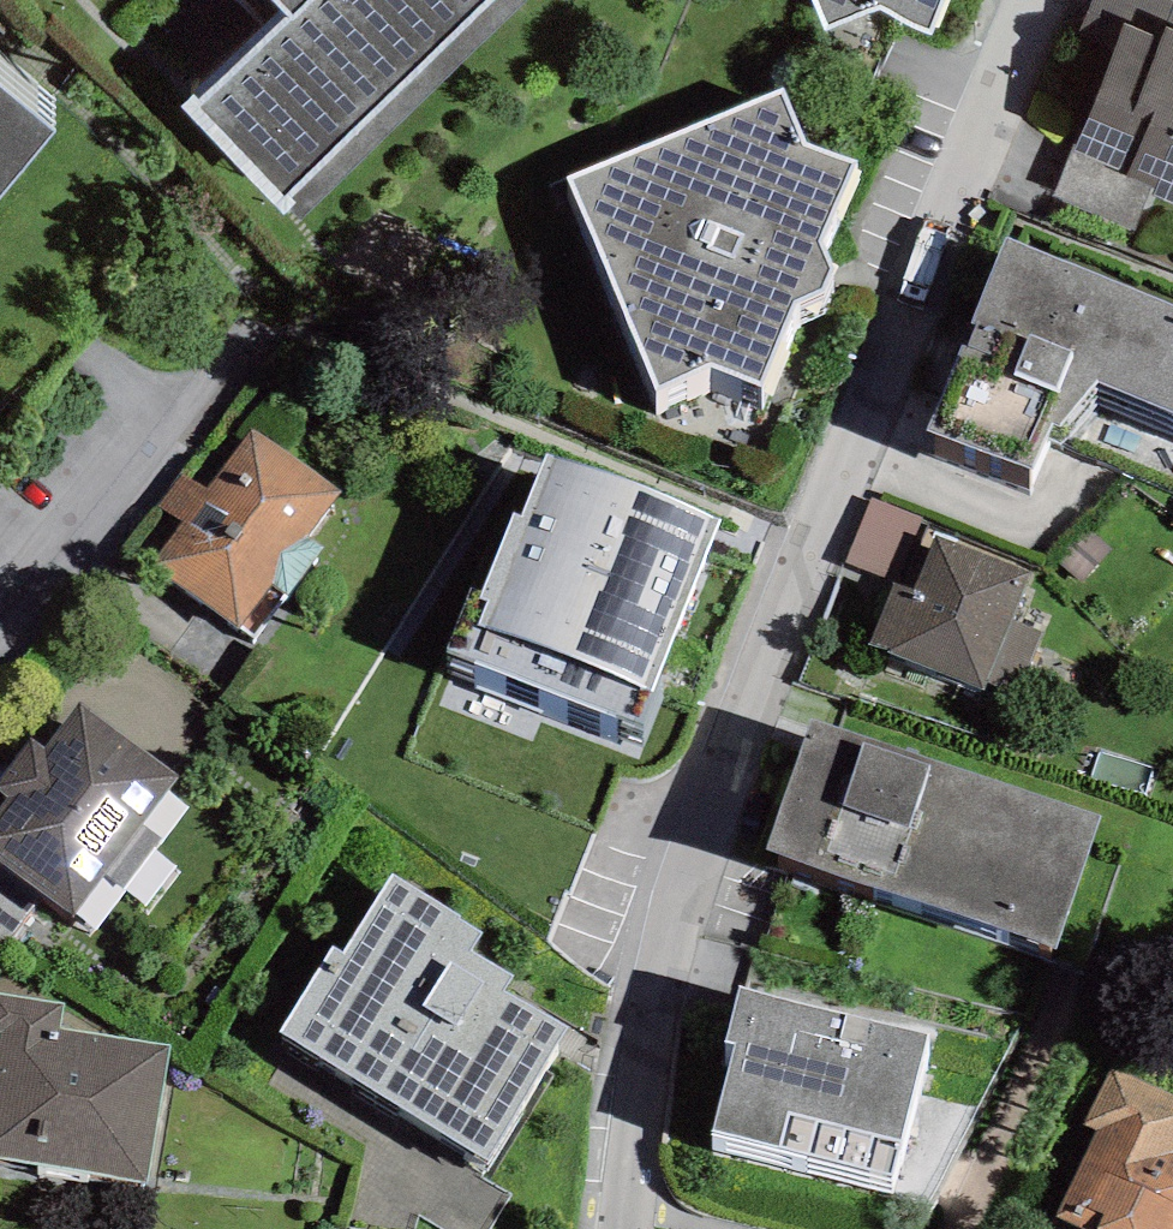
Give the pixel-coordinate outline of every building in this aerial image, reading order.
[(288,15),(200,100),(194,94),(181,106),(285,214),(292,207),(301,217),(528,0),(274,0),(288,15)] [(872,12),(933,37),(948,0),(812,0),(825,32),(872,12)] [(1082,31),(1117,45),(1126,23),(1161,37),(1164,28),(1172,31),(1172,0),(1093,0),(1082,31)] [(1126,23),(1117,45),(1076,146),(1074,153),(1154,184),(1150,195),(1172,204),(1172,31),(1164,28),(1161,37),(1126,23)] [(58,130),(0,83),(0,199),(58,130)] [(656,391),(704,372),(764,397),(801,308),(826,300),(838,271),(827,244),(859,165),(809,145),(786,87),(568,176),(656,391)] [(1074,153),(1076,146),(1073,145),(1052,198),(1136,231),(1150,195),(1154,184),(1074,153)] [(1006,236),(928,430),(1031,472),(1051,423),(1060,426),(1100,380),(1172,410),(1172,304),(1006,236)] [(341,490),(252,426),(207,487),(185,471),(160,505),(182,521),(149,567),(238,632),(271,586),(286,597),(324,545),(309,534),(341,490)] [(721,522),(545,452),(520,516),(515,514),(484,591),(471,586),(445,650),(645,729),(659,695),(653,692),(721,522)] [(923,518),(871,497),(846,561),(898,582),(923,518)] [(870,647),(985,690),(988,682),(1012,621),(1030,572),(935,536),(915,589),(898,582),(895,581),(870,647)] [(1043,632),(1012,621),(988,682),(1021,694),(1043,632)] [(79,703),(45,748),(29,736),(0,775),(0,792),(8,798),(0,808),(0,859),(41,890),(75,916),(103,878),(144,825),(179,777),(79,703)] [(1102,817),(811,719),(767,850),(1057,948),(1102,817)] [(160,838),(144,825),(103,878),(120,891),(160,838)] [(41,890),(0,859),(0,945),(41,890)] [(483,932),(392,874),(342,953),(333,947),(279,1032),(489,1164),(572,1031),(504,988),(511,976),(471,951),(483,932)] [(931,1035),(739,986),(724,1043),(733,1045),(711,1133),(895,1179),(931,1035)] [(0,994),(0,1158),(148,1181),(169,1045),(60,1028),(63,1004),(0,994)] [(1112,1065),(1083,1125),(1097,1132),(1056,1215),(1085,1228),(1172,1228),(1172,1095),(1112,1065)] [(364,1167),(364,1216),(400,1216),(400,1167),(364,1167)] [(496,1179),(481,1207),(434,1181),(424,1198),(481,1228),(488,1228),(511,1188),(496,1179)]
